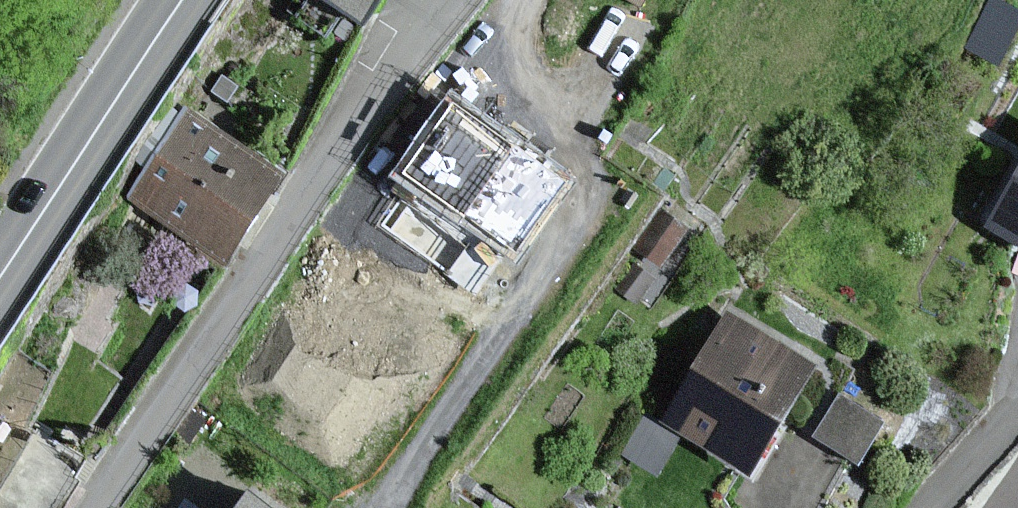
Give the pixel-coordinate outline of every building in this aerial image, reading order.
[(350,28),(370,0),(309,0),(350,28)] [(570,178),(450,96),(394,176),(514,259),(570,178)] [(275,185),(177,121),(122,204),(219,269),(275,185)] [(973,224),(1017,250),(1017,147),(973,224)] [(809,368),(723,316),(656,426),(641,417),(616,459),(650,480),(676,437),(742,477),(809,368)] [(834,389),(820,432),(862,446),(876,403),(834,389)] [(239,498),(231,507),(253,507),(239,498)]
